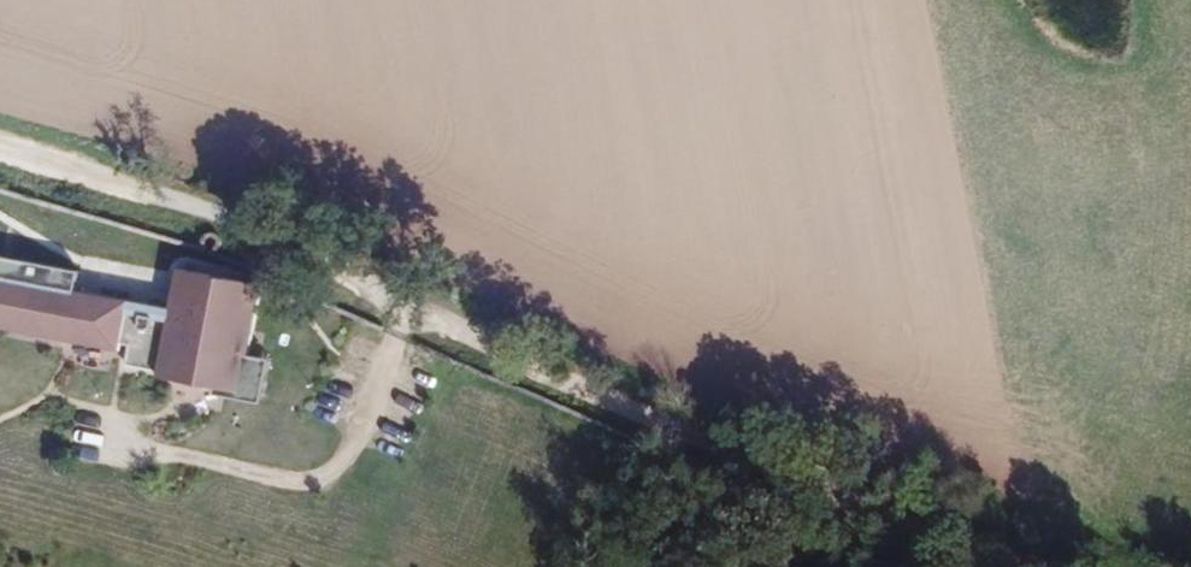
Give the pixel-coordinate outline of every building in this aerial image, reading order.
[(262,278),(179,266),(159,374),(238,391),(262,278)] [(0,276),(0,328),(121,349),(132,301),(0,276)]
